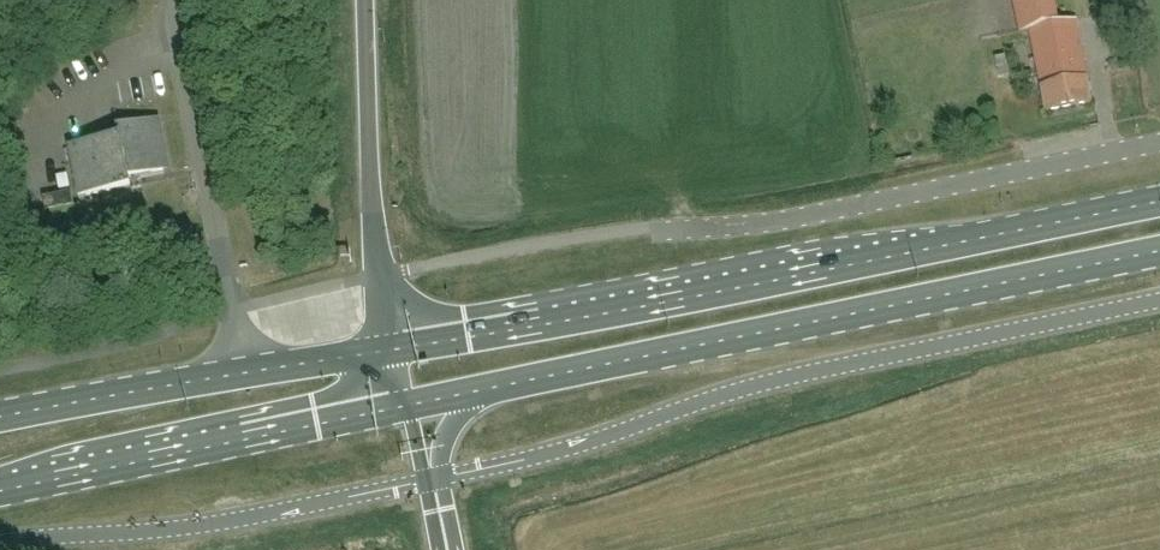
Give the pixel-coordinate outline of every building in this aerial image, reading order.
[(1052,0),(1013,0),(1020,32),(1030,30),(1041,90),(1043,90),(1047,111),(1090,103),(1086,81),(1089,81),(1076,20),(1057,24),(1052,0)] [(121,137),(96,142),(70,147),(80,198),(131,187),(129,177),(136,175),(136,176),(165,171),(155,120),(126,126),(128,136),(121,138),(121,137)] [(174,172),(149,215),(164,223),(188,181),(174,172)] [(53,205),(56,216),(79,211),(77,200),(53,205)]
